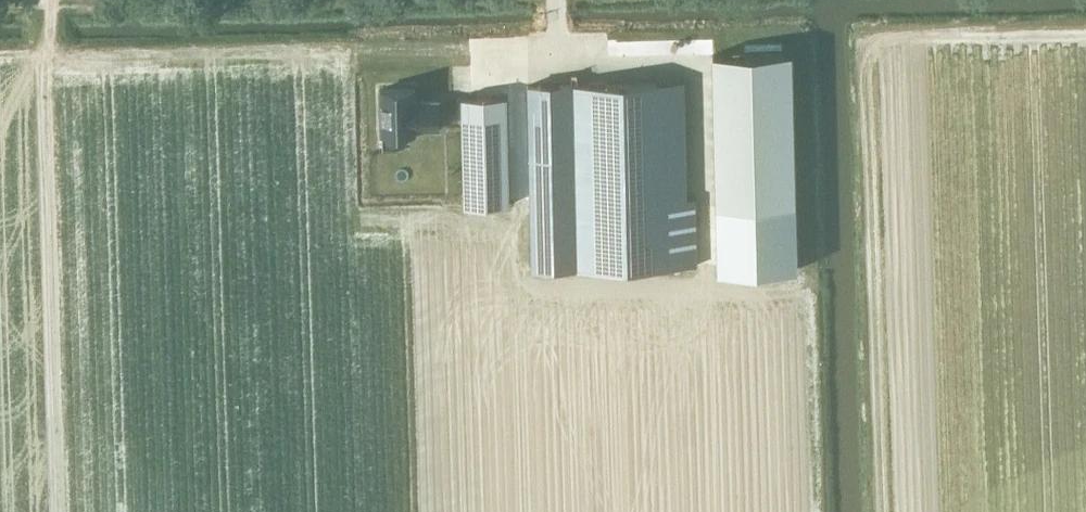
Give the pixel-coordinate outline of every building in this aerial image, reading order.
[(713,54),(717,206),(796,204),(792,52),(713,54)] [(573,82),(529,83),(527,83),(532,269),(698,265),(696,198),(688,198),(685,81),(574,83),(573,82)] [(424,82),(367,84),(369,141),(425,140),(425,132),(445,131),(444,91),(424,92),(424,82)] [(507,206),(503,85),(460,86),(464,207),(507,206)]
